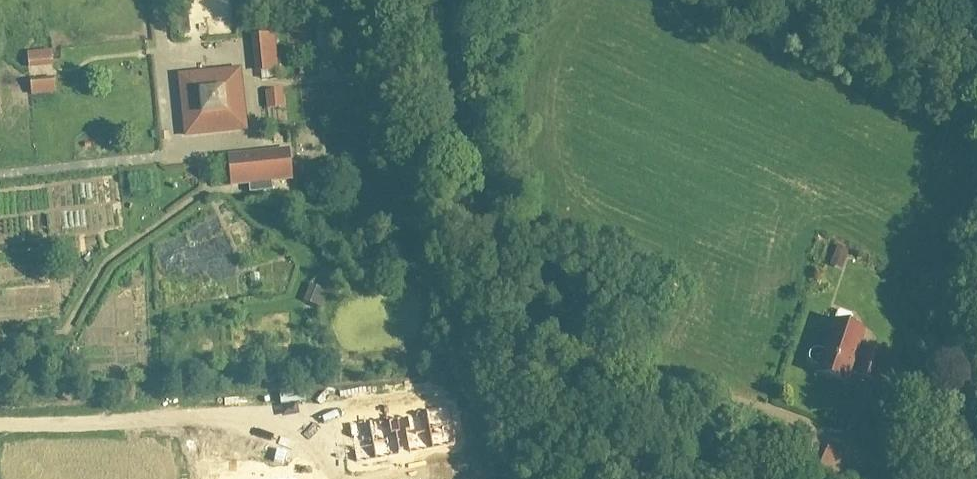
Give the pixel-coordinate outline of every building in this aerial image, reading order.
[(179,24),(189,22),(188,10),(177,12),(179,24)] [(260,70),(278,68),(274,32),(256,34),(260,70)] [(52,51),(28,53),(29,64),(53,61),(52,51)] [(240,68),(180,74),(187,134),(246,127),(240,68)] [(55,81),(31,83),(32,94),(56,91),(55,81)] [(283,89),(266,91),(267,108),(284,106),(283,89)] [(289,149),(229,155),(232,183),(250,181),(251,191),(273,189),(272,179),(292,177),(289,149)] [(838,246),(835,255),(845,259),(849,250),(838,246)] [(675,299),(679,286),(669,282),(665,295),(675,299)] [(310,284),(303,301),(322,309),(329,292),(310,284)] [(807,355),(807,357),(807,358),(807,359),(808,361),(809,362),(811,363),(812,363),(816,365),(814,370),(847,381),(852,368),(860,370),(858,374),(876,381),(886,352),(868,346),(866,350),(859,348),(864,331),(851,326),(854,317),(851,313),(843,310),(838,312),(835,321),(831,320),(820,350),(817,348),(815,348),(814,348),(812,348),(811,349),(809,350),(808,351),(808,352),(807,354),(807,355)] [(76,377),(71,384),(79,390),(84,383),(76,377)] [(378,418),(348,424),(350,439),(352,439),(354,449),(352,449),(355,464),(399,455),(400,451),(407,449),(409,454),(456,445),(453,430),(449,430),(447,422),(451,420),(448,405),(415,411),(415,416),(380,423),(378,418)] [(828,447),(819,466),(843,477),(851,458),(828,447)]
